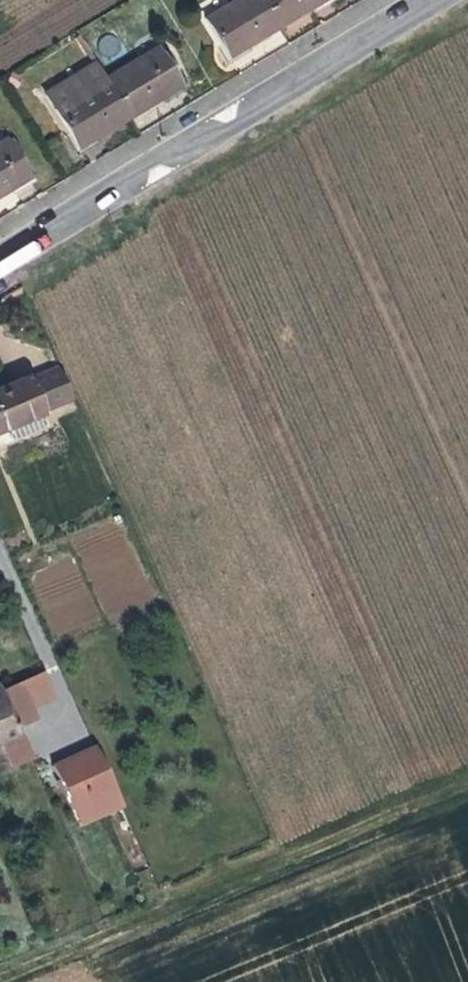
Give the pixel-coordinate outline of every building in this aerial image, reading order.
[(279,28),(263,0),(234,0),(204,18),(228,58),(247,47),(279,28)] [(279,28),(301,15),(326,0),(263,0),(279,28)] [(180,88),(156,48),(105,79),(129,119),(160,100),(180,88)] [(129,119),(105,79),(95,62),(44,94),(78,149),(102,135),(129,119)] [(5,140),(0,142),(0,196),(14,188),(28,179),(5,140)] [(44,414),(29,377),(0,389),(0,447),(35,432),(30,420),(44,414)] [(49,426),(44,414),(30,420),(35,432),(49,426)] [(0,690),(0,744),(20,735),(0,690)] [(91,751),(50,769),(78,833),(119,812),(91,751)]
